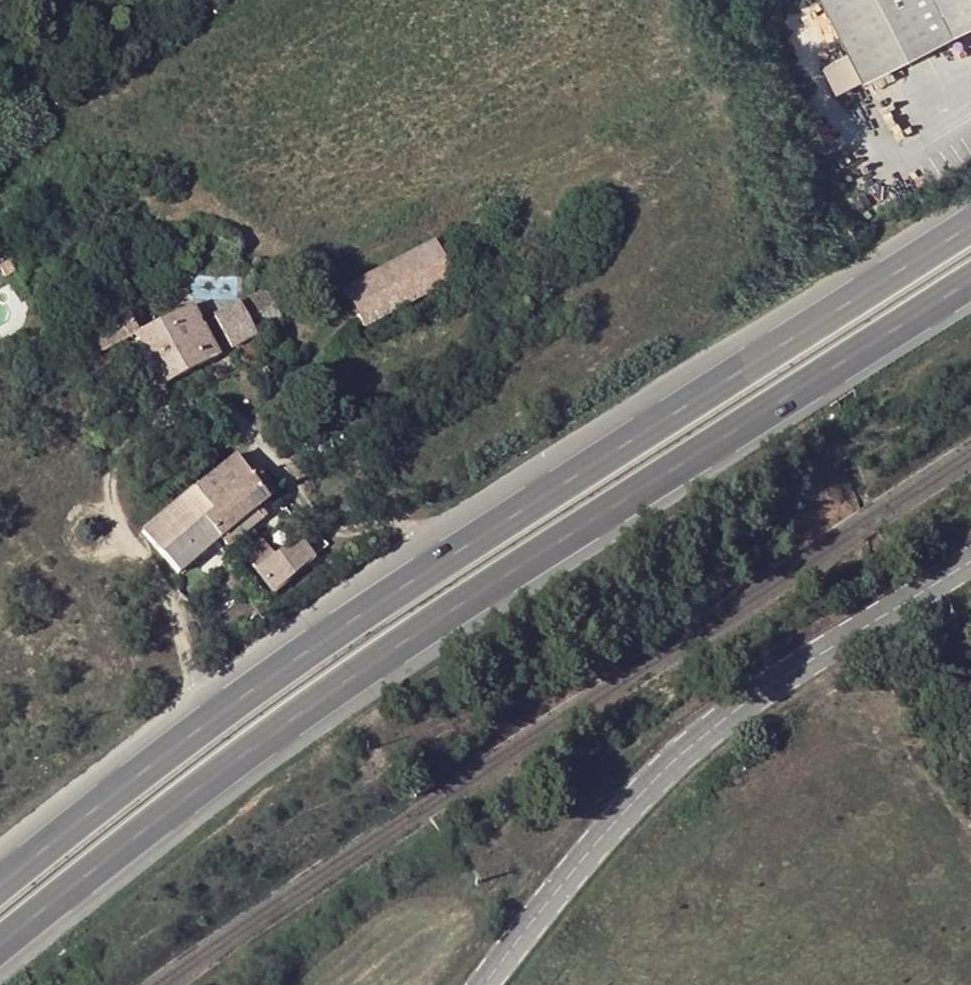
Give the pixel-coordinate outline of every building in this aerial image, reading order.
[(850,53),(862,78),(970,24),(970,0),(823,0),(850,53)] [(862,78),(850,53),(823,66),(834,91),(862,78)] [(431,241),(342,289),(362,327),(451,279),(431,241)] [(236,304),(212,317),(229,349),(281,321),(265,290),(237,305),(236,304)] [(137,333),(133,336),(160,386),(214,357),(188,307),(137,333)] [(87,360),(133,336),(137,333),(131,321),(81,347),(87,360)] [(222,535),(253,509),(274,493),(258,472),(250,479),(233,456),(182,498),(185,502),(212,533),(217,539),(222,535)] [(185,502),(182,498),(142,531),(176,573),(217,539),(212,533),(185,502)] [(260,518),(253,509),(222,535),(226,539),(229,543),(235,539),(260,518)] [(256,570),(272,592),(312,560),(296,537),(274,555),(260,537),(241,552),(256,570)]
